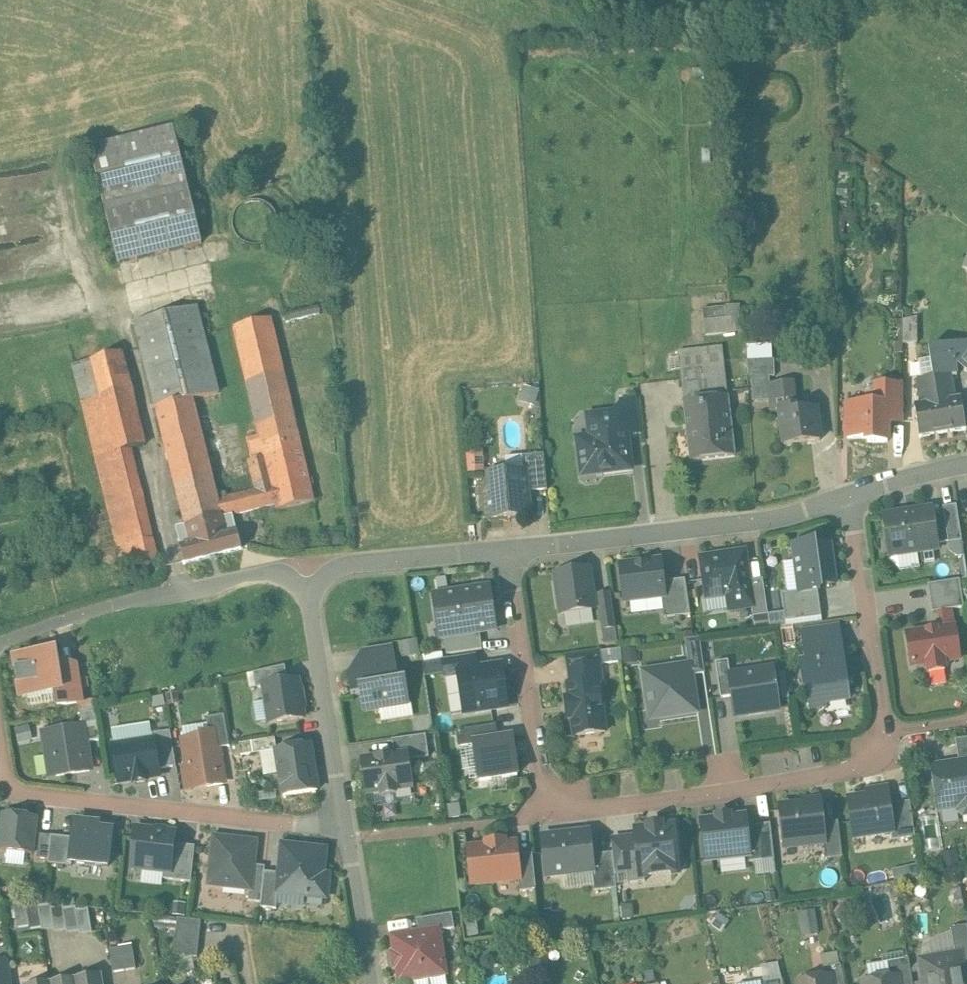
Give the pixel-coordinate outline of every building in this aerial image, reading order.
[(201,243),(186,180),(173,128),(90,148),(119,264),(201,243)] [(726,306),(722,307),(721,307),(703,309),(704,320),(727,318),(726,306)] [(218,393),(197,309),(196,307),(134,322),(156,408),(193,399),(218,393)] [(705,334),(708,334),(709,334),(742,331),(741,317),(705,321),(704,321),(705,334)] [(259,436),(296,427),(271,318),(234,327),(259,436)] [(903,321),(903,328),(903,344),(917,344),(917,325),(917,318),(903,321)] [(948,359),(949,358),(961,356),(957,336),(931,341),(933,351),(929,352),(934,378),(950,375),(947,359),(948,359)] [(726,371),(724,356),(724,355),(723,346),(678,351),(680,376),(726,371)] [(123,352),(89,361),(113,456),(131,452),(148,448),(123,352)] [(748,376),(766,376),(767,376),(775,376),(774,359),(747,361),(748,376)] [(89,361),(72,366),(124,570),(139,567),(119,481),(116,482),(113,469),(116,468),(113,456),(89,361)] [(683,401),(686,401),(686,400),(728,396),(726,372),(680,376),(683,401)] [(751,376),(752,383),(752,388),(770,388),(770,376),(751,376)] [(950,376),(933,379),(942,432),(965,428),(960,399),(955,400),(951,379),(951,378),(950,376)] [(919,436),(942,432),(933,379),(916,382),(920,406),(914,407),(919,436)] [(816,409),(801,410),(796,411),(792,384),(774,386),(776,408),(779,408),(780,409),(784,445),(820,440),(816,409)] [(847,438),(853,438),(867,438),(868,442),(887,442),(887,386),(886,386),(877,386),(877,395),(867,395),(867,405),(847,405),(847,438)] [(888,421),(901,422),(903,421),(903,386),(896,386),(888,386),(888,421)] [(770,388),(769,388),(752,388),(753,400),(770,400),(770,388)] [(689,462),(704,460),(735,457),(728,396),(683,401),(689,462)] [(626,435),(636,433),(640,433),(635,397),(621,399),(622,413),(589,417),(592,445),(579,447),(583,474),(630,468),(626,435)] [(186,527),(223,518),(217,496),(193,399),(156,408),(186,525),(186,527)] [(226,494),(217,496),(223,518),(232,515),(277,504),(279,503),(267,459),(302,450),(296,427),(259,436),(248,438),(253,461),(249,462),(255,490),(227,497),(226,494)] [(302,450),(267,459),(279,503),(277,504),(279,510),(314,502),(302,450)] [(116,482),(119,481),(139,567),(158,562),(131,452),(113,456),(116,468),(113,469),(116,482)] [(526,492),(547,490),(544,454),(523,456),(524,472),(526,492)] [(489,518),(527,515),(526,492),(524,472),(489,476),(490,490),(487,494),(489,518)] [(956,504),(947,506),(946,506),(943,506),(948,542),(961,540),(956,504)] [(889,548),(894,552),(898,554),(937,548),(936,537),(939,537),(939,536),(937,519),(937,518),(933,519),(931,508),(884,516),(889,548)] [(241,549),(237,531),(232,515),(223,518),(186,527),(186,525),(176,528),(185,564),(241,549)] [(793,546),(799,588),(800,593),(821,590),(820,585),(835,583),(830,545),(815,547),(814,542),(794,545),(793,546)] [(745,551),(711,556),(710,556),(701,557),(707,597),(727,594),(730,609),(753,606),(745,551)] [(625,599),(663,595),(664,595),(664,594),(660,561),(621,565),(625,599)] [(593,608),(588,572),(588,571),(588,569),(587,569),(556,574),(562,612),(563,613),(593,608)] [(752,606),(752,609),(753,616),(768,614),(763,578),(749,580),(753,606),(752,606)] [(685,579),(678,579),(677,580),(663,581),(665,595),(662,596),(664,617),(690,614),(685,579)] [(959,579),(945,581),(928,584),(932,611),(963,606),(959,579)] [(494,621),(490,594),(490,593),(489,587),(434,596),(437,620),(443,619),(446,636),(479,631),(488,630),(488,626),(491,622),(494,621)] [(782,593),(784,610),(786,621),(821,616),(818,591),(800,593),(799,593),(799,591),(798,591),(782,593)] [(959,658),(957,641),(954,626),(907,633),(912,665),(928,663),(929,671),(931,671),(942,669),(944,669),(944,661),(959,658)] [(815,631),(817,642),(818,649),(840,645),(838,627),(815,631)] [(787,651),(795,650),(795,649),(794,642),(798,641),(796,630),(784,631),(787,651)] [(482,648),(479,631),(446,636),(444,637),(447,654),(482,648)] [(849,697),(846,675),(845,675),(845,671),(841,672),(840,671),(837,646),(818,649),(815,631),(802,632),(805,650),(807,650),(809,662),(801,663),(805,691),(823,688),(825,701),(849,697)] [(705,673),(700,643),(699,638),(685,640),(689,665),(690,665),(691,675),(705,673)] [(402,641),(403,656),(420,654),(418,639),(402,641)] [(364,672),(369,672),(396,667),(393,647),(361,653),(364,672)] [(16,659),(21,689),(22,695),(60,689),(54,653),(16,659)] [(459,673),(459,671),(477,669),(475,654),(443,659),(446,675),(459,673)] [(715,662),(719,687),(721,697),(732,696),(730,677),(730,676),(728,660),(715,662)] [(602,680),(601,675),(599,663),(568,668),(570,683),(598,679),(599,680),(601,680),(602,680)] [(459,673),(465,712),(507,705),(501,665),(477,669),(459,671),(459,673)] [(696,711),(694,696),(689,665),(644,672),(649,708),(658,707),(660,716),(696,711)] [(55,690),(56,694),(58,706),(85,702),(79,666),(57,670),(61,689),(55,690)] [(285,666),(254,673),(256,687),(264,686),(287,682),(285,666)] [(409,703),(405,678),(397,680),(395,670),(397,669),(396,668),(365,673),(364,672),(348,675),(351,696),(352,696),(360,695),(363,711),(409,703)] [(730,676),(733,699),(733,700),(735,713),(738,713),(741,715),(747,714),(749,711),(764,709),(767,711),(773,710),(776,707),(778,707),(773,670),(730,676)] [(264,686),(269,723),(304,717),(302,706),(304,706),(301,691),(299,692),(298,680),(287,682),(264,686)] [(599,680),(571,683),(570,683),(567,684),(569,697),(565,698),(568,718),(572,717),(574,735),(605,731),(605,730),(599,680)] [(101,740),(96,713),(96,708),(80,712),(86,742),(101,740)] [(229,746),(226,726),(224,715),(207,718),(209,732),(215,731),(218,748),(229,746)] [(461,746),(468,745),(474,744),(474,743),(497,740),(494,724),(458,730),(461,746)] [(90,770),(88,761),(82,725),(45,732),(49,758),(54,757),(57,776),(89,771),(90,770)] [(176,766),(173,747),(170,731),(152,734),(153,740),(154,740),(158,769),(176,766)] [(208,786),(223,783),(215,731),(200,733),(199,734),(199,737),(184,739),(191,785),(207,782),(208,786)] [(394,755),(401,754),(408,753),(409,759),(429,757),(426,735),(392,739),(394,755)] [(474,744),(476,757),(476,758),(480,780),(517,774),(512,737),(497,740),(474,743),(474,744)] [(956,747),(959,763),(966,761),(966,737),(955,739),(956,747)] [(159,776),(154,744),(154,743),(154,740),(153,740),(114,746),(120,782),(133,780),(134,782),(139,781),(146,780),(146,778),(159,776)] [(317,790),(315,774),(315,773),(310,745),(276,750),(283,796),(317,790)] [(395,789),(401,788),(402,788),(412,787),(407,753),(362,760),(367,793),(382,791),(382,795),(395,793),(395,789)] [(950,807),(951,807),(957,806),(958,811),(963,815),(966,814),(966,762),(933,767),(939,808),(940,808),(950,807)] [(854,836),(856,836),(893,830),(887,793),(849,798),(854,836)] [(804,801),(804,802),(804,804),(781,806),(785,846),(825,842),(820,799),(804,801)] [(915,835),(914,832),(910,800),(889,803),(893,830),(892,831),(893,839),(915,836),(915,835)] [(17,852),(32,853),(36,818),(4,814),(0,846),(0,850),(17,852)] [(749,854),(749,852),(745,815),(730,817),(729,814),(718,815),(717,815),(717,818),(702,820),(706,859),(749,854)] [(842,856),(842,853),(838,820),(823,822),(825,841),(825,842),(824,842),(825,858),(842,856)] [(71,862),(81,863),(108,866),(112,831),(98,830),(99,824),(76,822),(75,822),(71,862)] [(677,855),(674,825),(661,826),(660,823),(648,825),(648,828),(635,829),(636,836),(640,870),(615,872),(616,884),(645,881),(644,876),(679,872),(683,867),(683,866),(683,859),(677,855)] [(774,858),(771,827),(770,823),(746,826),(750,854),(750,855),(748,855),(749,861),(774,858)] [(170,872),(173,847),(173,846),(174,833),(137,829),(132,867),(170,872)] [(543,836),(547,875),(593,870),(591,854),(589,831),(543,836)] [(40,834),(39,843),(37,858),(48,859),(51,836),(51,835),(40,834)] [(51,835),(50,848),(50,849),(49,863),(71,865),(72,863),(71,862),(73,838),(51,835)] [(611,839),(613,852),(615,872),(640,870),(636,836),(611,839)] [(250,889),(252,874),(256,842),(214,837),(209,884),(209,885),(210,885),(250,889)] [(519,877),(517,858),(517,857),(516,843),(504,844),(504,841),(503,841),(487,842),(487,846),(468,848),(470,864),(475,868),(476,882),(519,877)] [(174,844),(171,868),(171,869),(170,872),(164,871),(163,879),(191,882),(195,846),(174,844)] [(323,874),(325,856),(325,855),(325,850),(283,845),(278,892),(278,893),(326,898),(329,875),(323,874)] [(593,870),(595,890),(616,887),(616,884),(615,872),(613,852),(591,854),(593,870)] [(536,889),(532,853),(517,855),(520,877),(518,878),(520,891),(536,889)] [(254,865),(252,876),(251,889),(250,890),(248,901),(261,902),(265,867),(254,865)] [(265,872),(262,897),(262,898),(261,907),(276,909),(278,894),(277,892),(279,874),(279,873),(265,872)] [(496,898),(513,895),(511,881),(494,883),(496,898)] [(41,927),(40,915),(37,903),(27,905),(26,902),(14,904),(17,928),(29,926),(29,929),(30,929),(41,927)] [(39,906),(39,907),(42,930),(53,929),(54,932),(67,930),(63,909),(62,905),(53,906),(52,905),(52,904),(39,906)] [(90,933),(89,920),(88,919),(87,908),(78,909),(77,907),(76,907),(64,908),(67,932),(78,931),(79,935),(90,933)] [(803,935),(818,933),(814,908),(799,910),(803,935)] [(201,921),(201,920),(200,920),(178,918),(177,930),(200,933),(201,921)] [(458,918),(412,922),(413,935),(386,937),(390,982),(440,978),(437,935),(459,933),(458,918)] [(952,933),(956,954),(961,954),(962,961),(966,961),(966,926),(951,928),(952,933)] [(200,933),(184,931),(177,930),(176,942),(199,945),(199,944),(200,933)] [(199,945),(179,943),(175,942),(174,954),(197,957),(199,945)] [(113,972),(114,972),(115,972),(136,969),(132,945),(109,949),(113,972)] [(960,954),(921,960),(925,983),(965,983),(960,954)] [(891,978),(894,977),(896,977),(897,977),(898,983),(913,983),(908,959),(888,962),(890,977),(890,978),(891,978)] [(8,960),(0,961),(0,983),(12,983),(8,960)] [(824,972),(824,973),(824,976),(831,976),(832,983),(845,983),(840,964),(823,966),(824,972)] [(101,975),(76,979),(75,980),(76,983),(102,983),(101,975)] [(830,976),(798,981),(798,983),(832,983),(830,976)]
